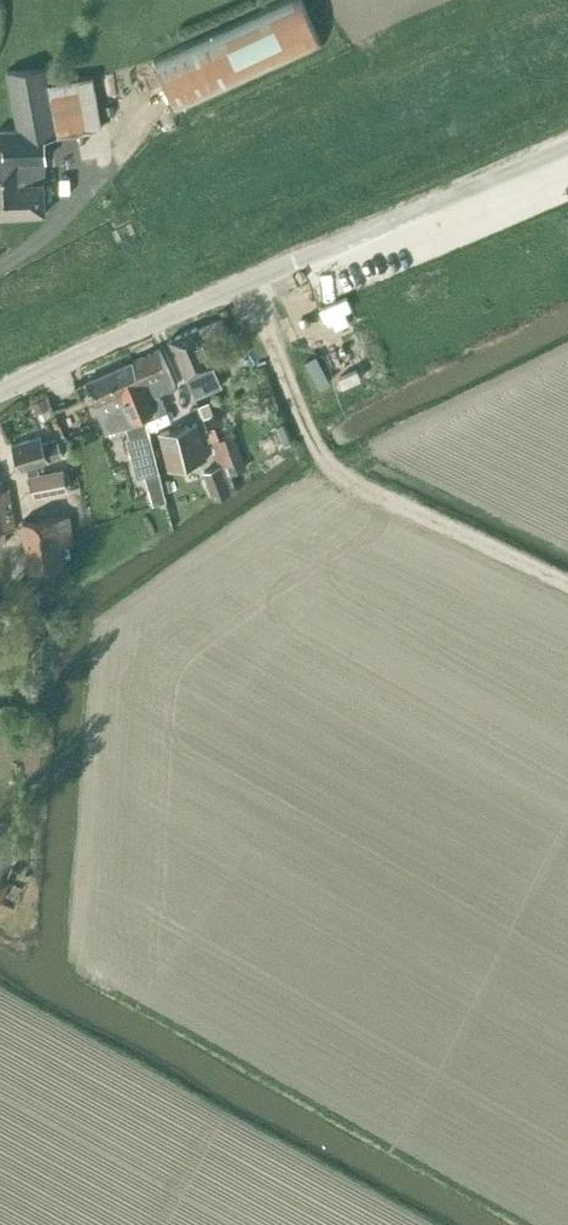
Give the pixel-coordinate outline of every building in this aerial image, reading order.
[(322,46),(301,0),(280,0),(153,58),(177,111),(322,46)] [(40,213),(45,213),(44,181),(44,159),(46,159),(45,137),(57,135),(47,81),(45,69),(15,70),(7,70),(17,129),(0,129),(0,215),(40,213)] [(47,81),(57,135),(102,127),(92,74),(47,81)] [(222,384),(213,364),(196,327),(169,339),(186,376),(194,397),(222,384)] [(246,352),(242,344),(224,354),(228,361),(246,352)] [(159,348),(132,360),(152,410),(153,413),(153,414),(165,409),(157,391),(174,385),(169,371),(159,348)] [(132,360),(85,382),(94,404),(95,404),(100,415),(106,430),(126,424),(146,418),(145,416),(153,413),(152,410),(132,360)] [(47,407),(43,398),(32,403),(36,412),(47,407)] [(146,418),(126,424),(129,436),(126,436),(127,442),(136,439),(137,445),(152,440),(146,418)] [(196,422),(158,432),(168,469),(206,458),(196,422)] [(290,440),(283,422),(276,425),(283,443),(290,440)] [(221,465),(221,466),(243,457),(233,432),(219,437),(216,428),(209,431),(212,440),(221,465)] [(56,438),(43,443),(40,435),(12,445),(20,469),(62,455),(56,438)] [(67,489),(63,466),(28,473),(33,496),(67,489)] [(166,500),(159,471),(145,474),(153,503),(166,500)] [(6,543),(4,529),(14,527),(8,487),(1,489),(0,485),(0,544),(6,543)] [(61,544),(72,543),(70,515),(21,520),(27,569),(63,565),(61,544)] [(10,618),(9,600),(0,601),(0,619),(10,618)] [(0,875),(0,902),(10,879),(0,875)]
